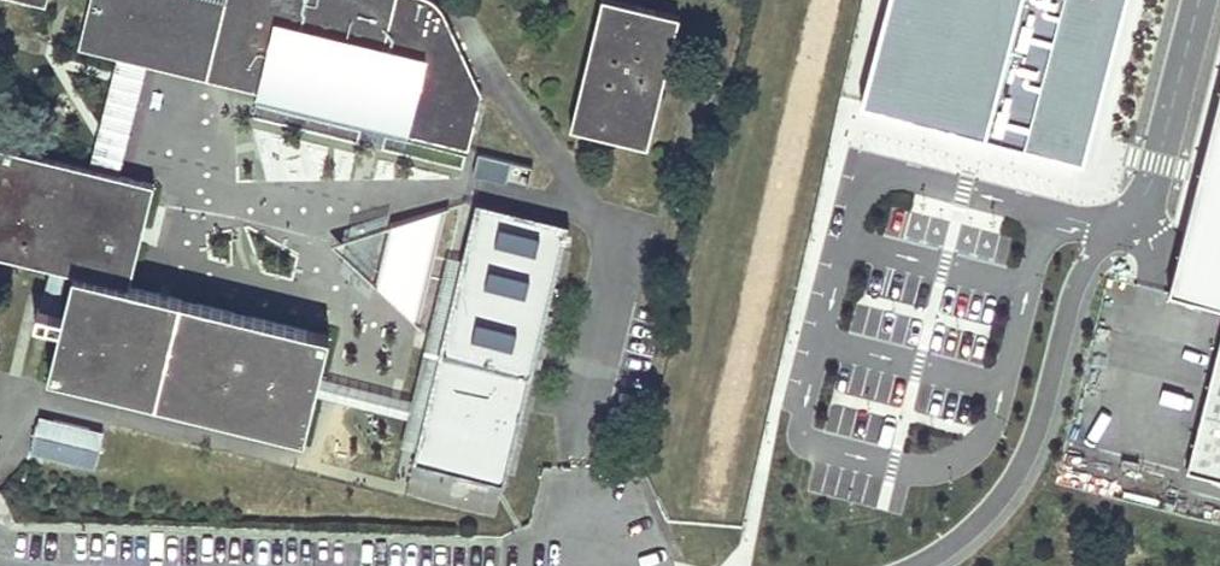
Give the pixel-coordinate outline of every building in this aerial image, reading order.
[(81,38),(147,54),(160,0),(90,0),(81,38)] [(147,54),(230,76),(248,0),(160,0),(147,54)] [(230,76),(367,111),(364,125),(467,150),(481,96),(442,18),(442,16),(440,14),(439,12),(437,10),(435,8),(434,7),(432,5),(429,4),(428,2),(425,1),(423,0),(248,0),(230,76)] [(678,18),(608,0),(603,0),(571,128),(645,147),(678,18)] [(865,112),(1082,167),(1127,0),(892,0),(865,112)] [(230,76),(147,54),(81,38),(79,48),(126,60),(144,65),(258,93),(257,98),(364,125),(367,111),(230,76)] [(144,65),(126,60),(100,172),(116,176),(144,65)] [(1170,289),(1219,303),(1219,96),(1170,289)] [(128,287),(153,185),(116,176),(100,172),(0,148),(0,255),(73,274),(48,375),(304,438),(315,395),(319,378),(329,337),(128,287)] [(475,179),(528,185),(530,165),(478,158),(475,179)] [(567,220),(480,199),(430,406),(426,423),(418,454),(505,476),(567,220)] [(419,325),(447,208),(392,225),(377,285),(419,325)] [(392,225),(332,243),(377,285),(392,225)] [(1218,351),(1184,470),(1219,480),(1219,351),(1218,351)] [(430,406),(319,378),(315,395),(426,423),(430,406)] [(98,468),(103,429),(36,420),(31,459),(98,468)]
